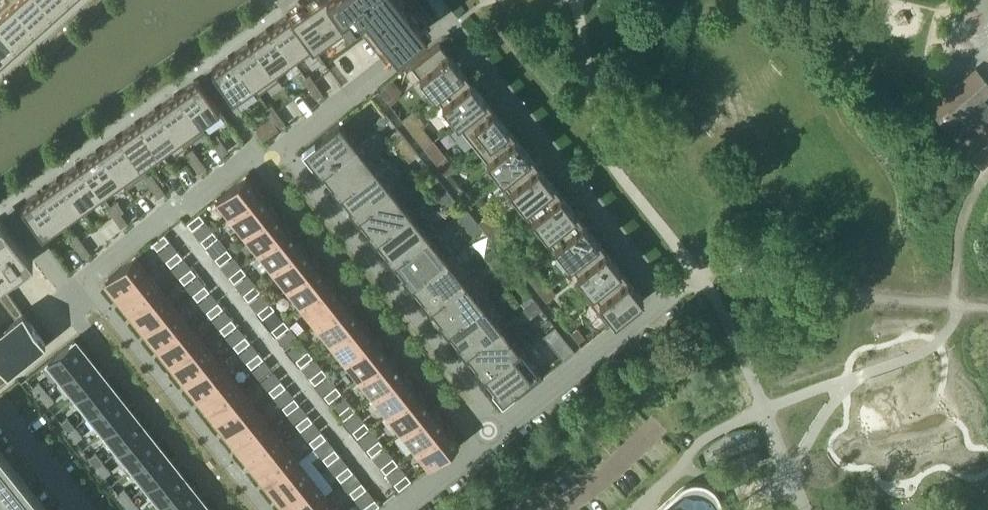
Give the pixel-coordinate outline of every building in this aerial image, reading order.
[(0,6),(0,26),(18,45),(36,29),(10,0),(7,0),(0,6)] [(36,29),(54,13),(42,0),(10,0),(36,29)] [(54,13),(68,0),(42,0),(54,13)] [(292,15),(314,45),(365,8),(398,49),(427,26),(406,0),(314,0),(292,15)] [(292,15),(273,29),(296,62),(316,48),(314,45),(292,15)] [(0,26),(0,62),(18,46),(18,45),(0,26)] [(273,29),(253,43),(276,76),(296,62),(273,29)] [(439,41),(411,63),(433,91),(450,78),(461,69),(449,53),(439,41)] [(253,43),(234,57),(257,89),(276,76),(253,43)] [(234,57),(213,71),(237,104),(257,89),(234,57)] [(983,98),(987,94),(987,83),(975,68),(954,87),(951,83),(927,104),(982,167),(987,162),(987,105),(983,98)] [(450,78),(433,91),(456,119),(472,106),(484,97),(471,81),(461,69),(450,78)] [(310,76),(304,80),(311,90),(317,85),(310,76)] [(199,80),(179,94),(203,127),(223,113),(199,80)] [(317,85),(311,90),(318,99),(324,95),(317,85)] [(379,91),(387,101),(393,95),(386,86),(379,91)] [(179,94),(159,108),(183,141),(182,142),(185,146),(206,131),(203,127),(179,94)] [(472,106),(456,119),(478,148),(495,134),(506,125),(494,110),(484,97),(472,106)] [(280,115),(273,105),(266,110),(273,120),(280,115)] [(159,108),(140,122),(163,155),(182,142),(183,141),(159,108)] [(377,119),(382,125),(391,118),(386,112),(377,119)] [(280,115),(273,120),(280,129),(286,124),(280,115)] [(339,121),(303,149),(305,151),(313,161),(323,174),(333,165),(359,145),(342,124),(339,121)] [(120,136),(144,169),(144,168),(163,155),(140,122),(120,136)] [(411,131),(424,147),(433,139),(420,124),(411,131)] [(495,134),(478,148),(500,176),(517,163),(529,153),(516,138),(506,125),(495,134)] [(399,148),(408,141),(398,128),(389,136),(399,148)] [(120,136),(100,150),(124,183),(123,184),(126,187),(147,172),(144,168),(144,169),(120,136)] [(418,153),(408,141),(399,148),(409,161),(418,153)] [(222,142),(216,146),(223,156),(229,151),(222,142)] [(333,165),(323,174),(331,184),(341,196),(351,188),(377,168),(359,145),(333,165)] [(194,149),(187,154),(194,163),(201,159),(194,149)] [(100,150),(81,164),(104,197),(123,184),(124,183),(100,150)] [(500,176),(497,178),(520,207),(540,191),(551,182),(539,166),(529,153),(517,163),(500,176)] [(436,162),(446,175),(450,172),(455,168),(445,155),(436,162)] [(208,168),(201,159),(194,163),(201,173),(208,168)] [(61,178),(84,211),(104,197),(81,164),(61,178)] [(351,188),(341,196),(348,206),(358,219),(369,210),(395,190),(377,168),(351,188)] [(458,182),(450,172),(446,175),(454,185),(458,182)] [(435,193),(444,186),(434,173),(425,181),(435,193)] [(153,174),(146,179),(153,188),(160,184),(153,174)] [(216,199),(230,218),(260,194),(263,192),(256,182),(252,185),(245,176),(237,182),(216,199)] [(61,178),(41,192),(64,225),(66,224),(84,211),(61,178)] [(458,182),(454,185),(469,203),(472,200),(458,182)] [(540,191),(520,207),(543,235),(562,220),(574,210),(561,195),(551,182),(540,191)] [(160,184),(153,188),(160,198),(167,193),(160,184)] [(454,198),(444,186),(435,193),(445,206),(454,198)] [(369,210),(358,219),(366,229),(376,242),(387,233),(419,208),(417,206),(411,211),(395,190),(369,210)] [(41,192),(21,206),(47,243),(69,228),(66,224),(64,225),(41,192)] [(230,218),(245,236),(274,212),(278,209),(270,200),(267,203),(260,194),(230,218)] [(115,204),(109,209),(115,218),(122,213),(115,204)] [(387,233),(376,242),(384,251),(394,264),(405,255),(437,231),(419,208),(387,233)] [(468,210),(465,212),(459,217),(474,236),(483,229),(468,210)] [(562,220),(543,235),(553,248),(556,245),(568,261),(584,248),(596,239),(584,223),(574,210),(562,220)] [(245,236),(259,253),(288,230),(292,227),(284,218),(281,220),(274,212),(245,236)] [(122,213),(115,218),(122,228),(129,223),(122,213)] [(199,213),(187,223),(192,229),(204,220),(199,213)] [(489,234),(497,227),(488,214),(479,221),(489,234)] [(45,343),(2,282),(34,258),(1,219),(0,220),(0,380),(45,343)] [(507,240),(497,227),(489,234),(498,247),(507,240)] [(259,253),(273,271),(303,248),(306,245),(298,236),(295,238),(288,230),(259,253)] [(405,255),(394,264),(402,274),(413,287),(423,279),(455,254),(443,239),(437,231),(405,255)] [(218,238),(213,232),(202,241),(206,247),(218,238)] [(77,234),(71,239),(78,248),(84,243),(77,234)] [(164,234),(152,243),(157,249),(169,240),(164,234)] [(584,248),(568,261),(591,289),(607,276),(619,267),(606,251),(596,239),(584,248)] [(91,253),(84,243),(78,248),(85,258),(91,253)] [(273,271),(287,289),(317,266),(320,263),(313,254),(309,256),(303,248),(273,271)] [(228,249),(227,249),(216,259),(221,265),(232,256),(228,249)] [(177,250),(165,259),(170,266),(182,256),(177,250)] [(423,279),(413,287),(421,297),(431,310),(441,301),(473,276),(455,254),(423,279)] [(503,260),(498,254),(489,261),(494,268),(503,260)] [(148,273),(135,257),(135,256),(108,277),(113,283),(110,287),(118,297),(148,273)] [(317,266),(287,289),(301,307),(331,283),(334,281),(327,271),(323,274),(317,266)] [(191,267),(179,276),(184,283),(195,273),(191,267)] [(246,273),(242,267),(230,276),(235,282),(246,273)] [(591,289),(584,294),(608,323),(608,324),(643,297),(641,295),(629,279),(619,267),(607,276),(591,289)] [(526,276),(536,288),(545,281),(535,268),(526,276)] [(162,290),(148,273),(118,297),(131,314),(162,290)] [(441,301),(431,310),(438,320),(448,332),(459,324),(491,299),(473,276),(441,301)] [(555,294),(545,281),(536,288),(546,301),(555,294)] [(301,307),(315,324),(348,298),(341,289),(338,292),(331,283),(301,307)] [(204,284),(192,293),(197,300),(209,290),(204,284)] [(261,291),(256,285),(244,294),(249,300),(261,291)] [(145,331),(175,307),(162,290),(131,314),(145,331)] [(520,300),(525,306),(534,299),(529,293),(520,300)] [(348,298),(315,324),(329,342),(358,318),(352,309),(355,307),(348,298)] [(459,324),(448,332),(456,342),(466,355),(477,346),(502,326),(508,321),(491,299),(459,324)] [(218,301),(206,310),(211,317),(223,307),(218,301)] [(275,309),(270,302),(258,312),(263,318),(275,309)] [(189,324),(175,307),(145,331),(158,349),(189,324)] [(329,342),(343,360),(373,336),(366,327),(369,325),(362,315),(358,318),(329,342)] [(231,318),(220,328),(224,334),(236,324),(231,318)] [(289,326),(284,320),(272,329),(277,336),(289,326)] [(202,341),(189,324),(158,349),(172,366),(202,341)] [(555,325),(543,335),(549,343),(561,333),(555,325)] [(571,332),(578,342),(588,334),(580,325),(571,332)] [(477,346),(466,355),(474,365),(484,377),(520,349),(502,326),(477,346)] [(343,360),(357,378),(387,354),(380,345),(383,343),(376,333),(373,336),(343,360)] [(245,335),(233,345),(238,351),(250,341),(245,335)] [(74,338),(47,360),(62,378),(89,357),(74,338)] [(216,358),(202,341),(172,366),(185,383),(216,358)] [(307,349),(295,359),(300,365),(312,356),(307,349)] [(520,349),(484,377),(502,400),(518,387),(523,392),(542,377),(542,376),(520,349)] [(357,378),(371,395),(401,371),(394,363),(398,360),(390,351),(387,354),(357,378)] [(258,352),(247,362),(252,368),(263,358),(258,352)] [(89,357),(62,378),(76,396),(103,375),(89,357)] [(229,375),(216,358),(185,383),(199,400),(229,375)] [(326,373),(321,367),(309,376),(314,383),(326,373)] [(371,395),(386,413),(415,389),(408,381),(412,378),(404,369),(401,371),(371,395)] [(103,375),(76,396),(90,414),(117,392),(103,375)] [(243,392),(229,375),(199,400),(212,417),(243,392)] [(281,380),(269,389),(274,396),(285,386),(281,380)] [(39,381),(33,386),(40,396),(47,391),(39,381)] [(340,391),(335,385),(324,394),(328,400),(340,391)] [(415,389),(386,413),(400,431),(429,407),(423,399),(426,396),(418,387),(415,389)] [(47,391),(40,396),(48,405),(54,400),(47,391)] [(117,392),(90,414),(105,432),(132,410),(117,392)] [(257,409),(243,392),(212,417),(226,434),(257,409)] [(294,397),(282,406),(287,413),(299,403),(294,397)] [(354,409),(349,403),(338,412),(343,418),(354,409)] [(400,431),(414,448),(443,425),(437,417),(440,414),(433,404),(429,407),(400,431)] [(270,426),(257,409),(226,434),(240,451),(270,426)] [(132,410),(105,432),(119,450),(146,428),(132,410)] [(308,414),(296,424),(301,430),(313,420),(308,414)] [(68,417),(61,422),(69,431),(75,426),(68,417)] [(368,427),(364,420),(352,430),(357,436),(368,427)] [(414,448),(428,466),(429,467),(458,444),(451,434),(454,432),(447,422),(443,425),(414,448)] [(75,426),(69,431),(76,441),(83,436),(75,426)] [(284,443),(270,426),(240,451),(253,468),(284,443)] [(146,428),(119,450),(133,468),(160,446),(146,428)] [(321,431),(310,441),(314,447),(326,437),(321,431)] [(378,438),(366,447),(371,453),(383,444),(378,438)] [(297,460),(284,443),(253,468),(267,485),(297,460)] [(160,446),(133,468),(147,485),(174,464),(160,446)] [(335,448),(323,458),(328,464),(340,454),(335,448)] [(96,453),(90,458),(97,467),(104,462),(96,453)] [(397,462),(392,456),(380,465),(385,471),(397,462)] [(0,457),(0,509),(42,509),(0,457)] [(311,477),(297,460),(267,485),(280,502),(311,477)] [(104,462),(97,467),(105,476),(111,471),(104,462)] [(174,464),(147,485),(162,503),(189,482),(174,464)] [(348,465),(337,475),(342,481),(353,471),(348,465)] [(412,481),(407,474),(395,484),(400,490),(412,481)] [(311,477),(280,502),(287,509),(305,509),(324,494),(311,477)] [(162,503),(167,509),(190,509),(203,499),(189,482),(162,503)] [(362,482),(350,492),(355,498),(367,488),(362,482)] [(714,497),(711,493),(709,490),(706,488),(702,486),(696,485),(692,485),(687,486),(682,488),(678,491),(658,509),(720,509),(714,497)] [(125,488),(118,493),(126,503),(132,498),(125,488)] [(324,494),(305,509),(337,509),(324,494)] [(126,503),(132,509),(136,509),(140,507),(132,498),(126,503)] [(190,509),(211,509),(203,499),(190,509)] [(364,509),(365,509),(375,509),(380,505),(375,499),(364,509)]
